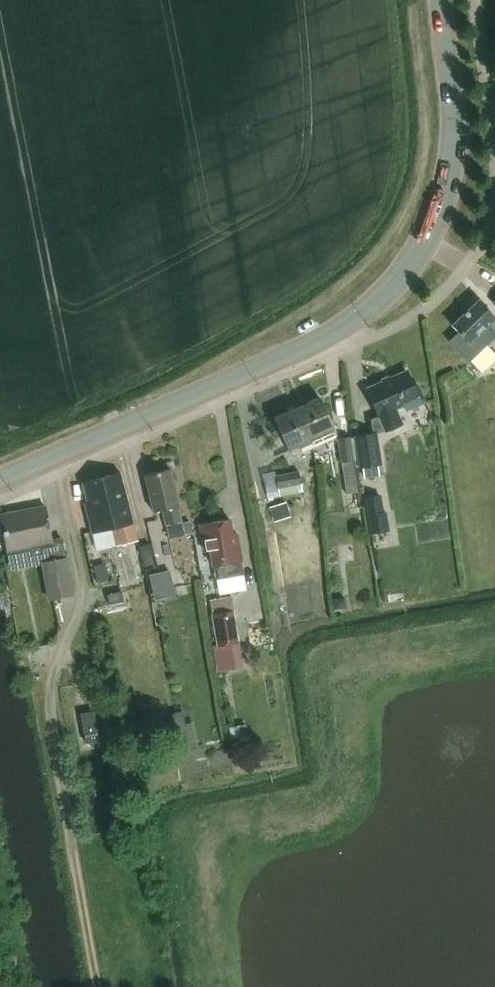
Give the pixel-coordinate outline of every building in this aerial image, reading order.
[(458,332),(449,340),(469,361),(494,336),(494,334),(494,329),(494,328),(488,322),(494,316),(478,299),(451,324),(458,332)] [(367,388),(386,430),(403,423),(396,408),(405,404),(407,409),(426,401),(419,385),(415,386),(407,370),(367,388)] [(336,436),(334,430),(319,396),(296,406),(312,440),(314,446),(336,436)] [(314,446),(312,440),(296,406),(274,416),(275,418),(267,422),(274,437),(282,434),(289,451),(300,446),(303,452),(314,446)] [(358,436),(349,437),(353,459),(354,459),(355,466),(357,466),(358,468),(362,467),(364,478),(379,475),(377,464),(379,464),(374,432),(358,435),(358,436)] [(353,459),(349,437),(349,436),(337,438),(344,484),(356,483),(353,459)] [(166,525),(181,521),(177,506),(178,505),(169,468),(144,474),(153,511),(162,509),(166,525)] [(276,474),(275,469),(263,472),(269,498),(303,491),(299,469),(276,474)] [(121,541),(136,537),(120,472),(82,482),(87,501),(85,505),(92,533),(117,526),(121,541)] [(380,495),(365,498),(370,529),(389,526),(386,511),(383,512),(380,495)] [(270,507),(275,522),(292,516),(287,501),(270,507)] [(8,521),(1,522),(5,541),(12,540),(14,550),(29,547),(29,543),(43,541),(50,539),(44,507),(7,514),(8,521)] [(238,534),(233,535),(230,519),(200,524),(204,551),(210,550),(213,566),(214,565),(217,580),(246,575),(238,534)] [(181,522),(184,535),(193,533),(190,520),(181,522)] [(46,561),(43,562),(43,563),(49,599),(72,595),(65,558),(62,537),(50,539),(43,541),(46,561)] [(154,564),(149,543),(140,545),(145,566),(154,564)] [(170,569),(148,574),(151,587),(173,582),(170,569)] [(121,591),(107,594),(109,604),(124,601),(121,591)] [(232,596),(210,600),(221,662),(240,659),(237,643),(240,643),(232,596)] [(343,608),(346,604),(345,596),(334,598),(336,609),(343,608)] [(140,715),(154,713),(152,699),(138,701),(140,715)] [(86,743),(99,741),(93,710),(81,712),(86,743)] [(229,727),(233,747),(250,744),(247,724),(229,727)]
